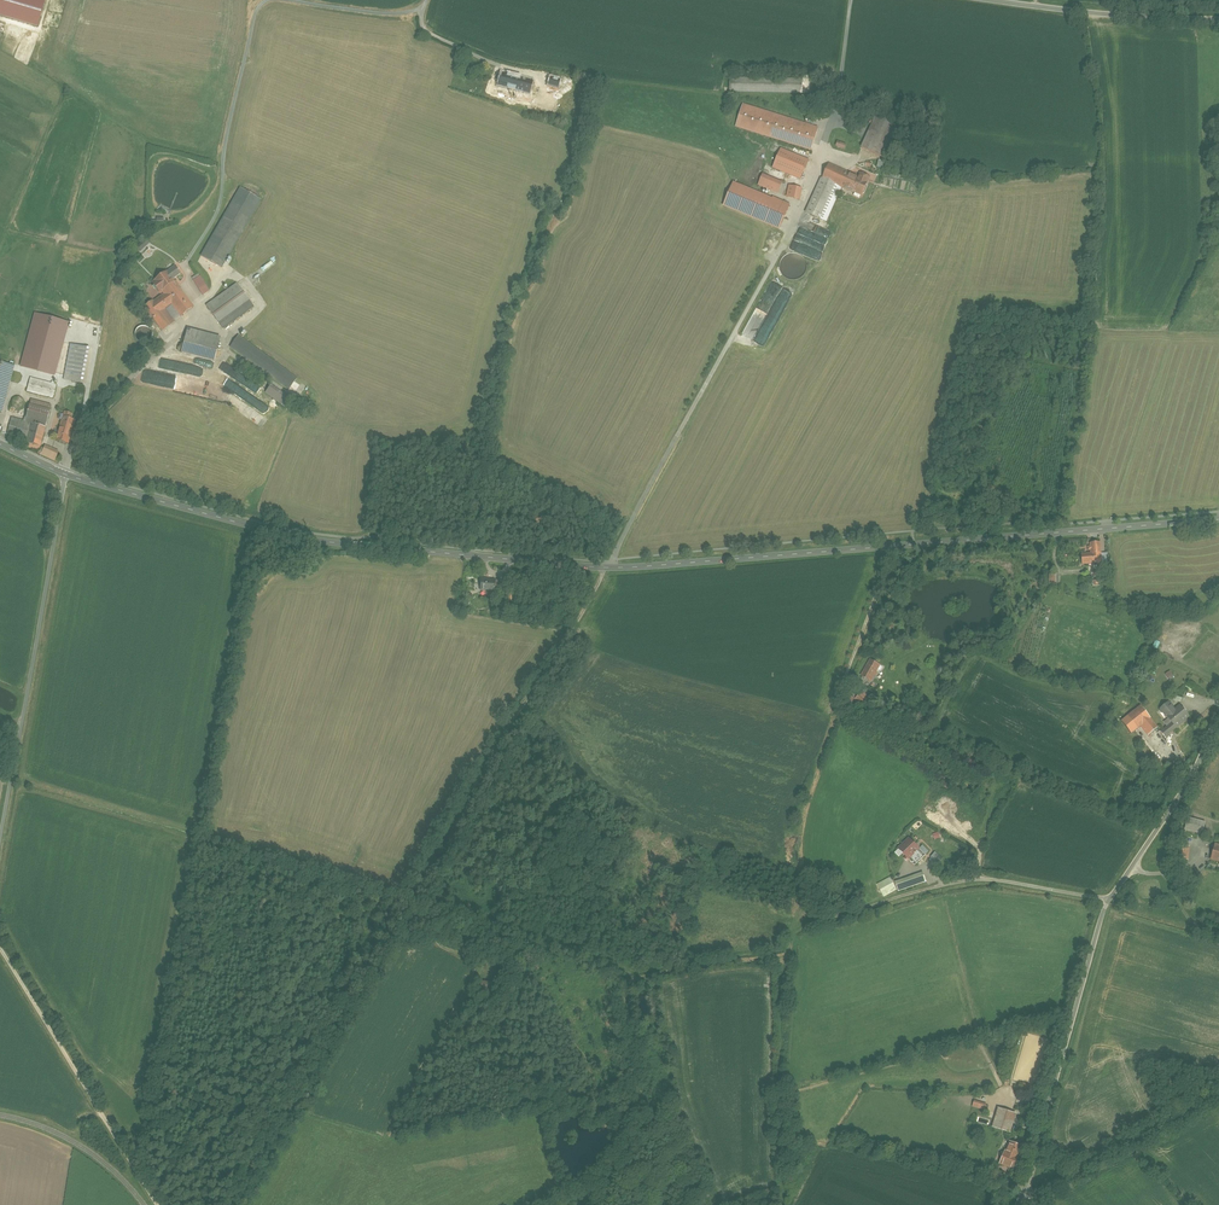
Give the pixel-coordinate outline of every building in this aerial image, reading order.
[(37,27),(45,0),(0,0),(0,16),(37,27)] [(533,82),(503,74),(499,89),(529,97),(533,82)] [(734,95),(804,96),(804,76),(732,76),(732,81),(731,95),(734,95)] [(549,77),(547,86),(559,89),(561,80),(549,77)] [(797,121),(744,104),(736,128),(773,140),(812,153),(820,129),(818,128),(797,121)] [(872,128),(863,150),(888,160),(902,126),(877,116),(872,128)] [(578,125),(567,121),(566,124),(565,127),(577,131),(578,125)] [(839,143),(837,148),(846,152),(848,146),(839,143)] [(811,161),(782,149),(774,169),(802,181),(811,161)] [(859,177),(831,164),(823,180),(844,189),(862,198),(872,178),(861,173),(859,177)] [(784,184),(764,175),(760,186),(779,194),(784,184)] [(839,199),(844,189),(823,180),(823,179),(807,214),(828,224),(839,199)] [(735,183),(725,206),(779,229),(789,204),(773,197),(772,199),(735,183)] [(804,189),(791,186),(788,198),(801,201),(804,189)] [(232,253),(262,200),(240,187),(201,257),(223,269),(232,253)] [(142,253),(150,244),(146,240),(138,249),(142,253)] [(806,261),(803,257),(799,255),(794,254),(789,255),(785,258),(782,262),(781,268),(782,273),(784,274),(786,277),(789,279),(795,280),(800,279),(804,276),(807,272),(808,266),(806,261)] [(182,274),(176,265),(152,283),(161,296),(145,308),(157,325),(163,332),(195,308),(179,286),(180,285),(177,281),(176,281),(174,279),(182,274)] [(199,274),(192,278),(203,295),(210,290),(209,289),(199,274)] [(238,283),(207,306),(224,329),(255,306),(238,283)] [(21,366),(56,376),(71,322),(36,312),(21,365),(21,366)] [(152,331),(150,328),(147,327),(144,326),(141,327),(138,329),(136,332),(136,335),(136,338),(137,339),(138,341),(141,343),(145,343),(148,342),(150,340),(152,338),(153,334),(152,331)] [(189,329),(182,354),(215,363),(222,338),(189,329)] [(298,378),(240,334),(229,349),(287,393),(298,378)] [(91,349),(71,345),(64,381),(84,384),(91,349)] [(15,366),(0,362),(0,411),(3,412),(15,366)] [(59,379),(32,373),(28,391),(54,398),(59,379)] [(292,399),(272,384),(265,393),(285,409),(292,399)] [(24,400),(23,399),(21,397),(18,397),(16,398),(14,399),(13,401),(12,403),(13,406),(14,408),(16,409),(19,409),(21,409),(23,407),(24,405),(25,403),(24,400)] [(41,448),(53,405),(32,399),(26,422),(12,418),(8,436),(27,441),(26,443),(41,448)] [(69,444),(76,420),(63,416),(56,441),(69,444)] [(59,451),(45,445),(41,455),(55,461),(59,451)] [(1100,554),(1100,542),(1089,543),(1089,547),(1087,547),(1087,552),(1089,551),(1090,553),(1080,554),(1081,566),(1101,564),(1100,554)] [(1056,587),(1055,575),(1053,575),(1045,575),(1045,587),(1047,587),(1056,587)] [(496,579),(479,577),(477,592),(495,594),(495,592),(496,581),(496,579)] [(505,582),(496,581),(495,592),(504,593),(505,582)] [(1151,647),(1157,650),(1160,642),(1154,640),(1151,647)] [(880,667),(869,661),(860,677),(871,683),(880,667)] [(1170,670),(1165,673),(1168,679),(1173,676),(1170,670)] [(857,700),(855,702),(862,709),(867,704),(864,702),(868,698),(863,693),(857,700)] [(848,705),(851,706),(854,699),(850,697),(846,703),(848,705)] [(1160,734),(1164,740),(1176,731),(1175,731),(1189,720),(1179,708),(1174,712),(1168,705),(1159,712),(1170,726),(1160,734)] [(1150,718),(1141,706),(1121,721),(1132,735),(1141,727),(1148,736),(1159,727),(1151,717),(1150,718)] [(1203,838),(1206,825),(1187,819),(1183,833),(1203,838)] [(933,840),(940,839),(938,832),(931,834),(933,840)] [(910,839),(899,851),(914,867),(925,856),(919,849),(920,849),(910,839)] [(1187,860),(1189,846),(1178,844),(1176,858),(1187,860)] [(1214,844),(1210,861),(1218,863),(1218,845),(1214,844)] [(934,851),(927,859),(935,866),(942,858),(934,851)] [(1188,868),(1183,876),(1194,883),(1199,875),(1188,868)] [(922,875),(894,884),(897,895),(926,885),(922,875)] [(889,879),(875,887),(882,900),(896,892),(889,879)] [(1033,1085),(1024,1082),(1021,1092),(1030,1094),(1033,1085)] [(1012,1131),(1017,1112),(999,1107),(993,1126),(1012,1131)] [(1015,1169),(1025,1146),(1010,1140),(1000,1163),(1015,1169)] [(1004,1179),(1007,1173),(1001,1170),(998,1177),(1004,1179)]
